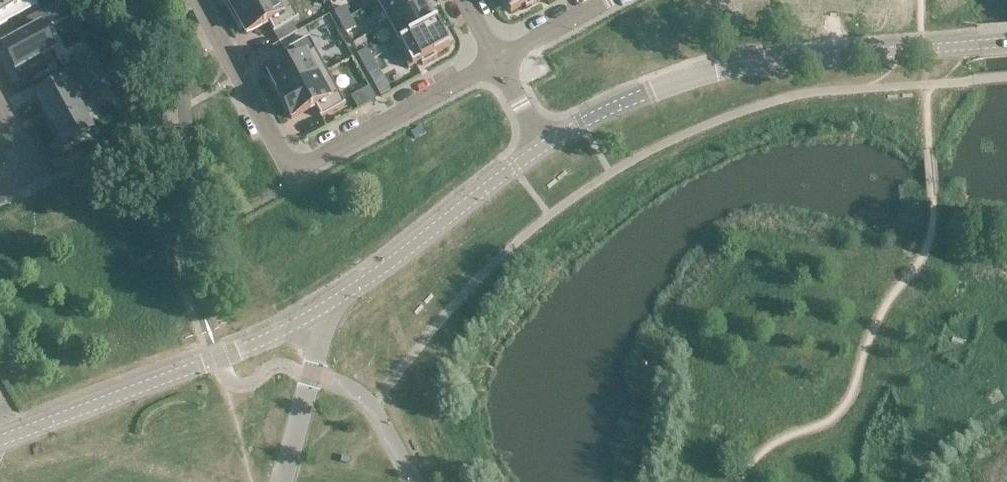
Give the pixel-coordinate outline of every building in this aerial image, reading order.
[(7,22),(7,21),(24,12),(17,0),(0,0),(0,26),(7,22)] [(230,13),(253,0),(223,0),(230,13)] [(230,13),(237,26),(241,24),(246,33),(269,20),(274,30),(273,31),(274,32),(299,18),(298,17),(297,17),(288,0),(253,0),(230,13)] [(377,2),(388,22),(384,24),(385,25),(425,3),(424,0),(381,0),(377,2)] [(510,13),(524,5),(526,9),(541,1),(541,0),(503,0),(510,13)] [(425,3),(385,25),(396,47),(437,24),(425,3)] [(344,7),(334,12),(340,22),(350,17),(344,7)] [(350,17),(340,22),(346,33),(355,28),(350,17)] [(437,24),(396,47),(408,68),(420,62),(422,65),(437,57),(435,54),(449,46),(437,24)] [(41,25),(2,47),(16,71),(26,65),(28,69),(43,61),(41,57),(54,50),(41,25)] [(292,61),(268,74),(280,95),(279,96),(279,97),(327,71),(310,39),(309,37),(284,51),(285,53),(286,52),(292,61)] [(367,49),(357,54),(363,65),(373,59),(367,49)] [(373,59),(363,65),(369,75),(379,70),(373,59)] [(327,71),(279,97),(291,119),(316,106),(321,115),(320,116),(320,118),(346,104),(345,103),(344,103),(327,71)] [(104,74),(86,84),(93,96),(111,87),(104,74)] [(35,95),(34,96),(42,110),(54,131),(64,125),(73,140),(93,129),(93,131),(94,130),(88,119),(67,80),(36,97),(35,95)]
